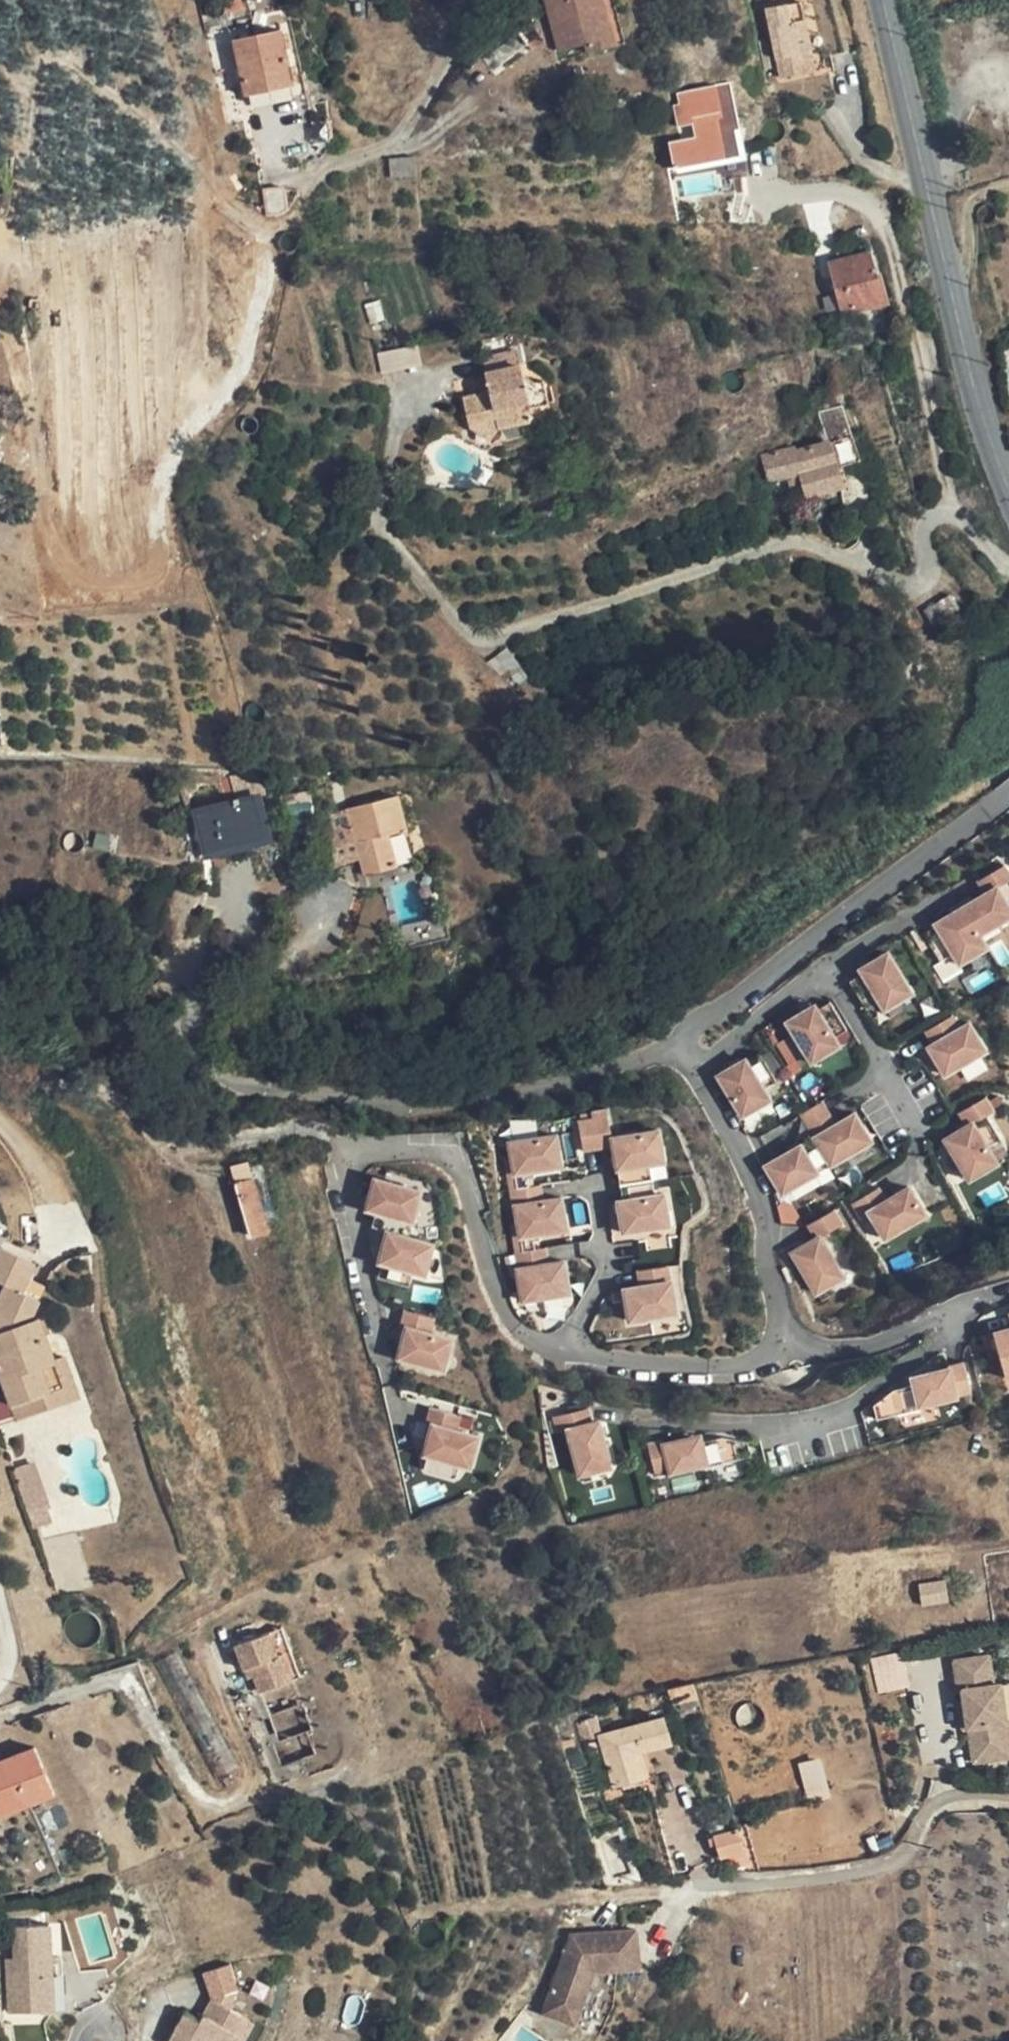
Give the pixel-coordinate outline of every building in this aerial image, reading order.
[(606,0),(547,0),(557,50),(585,45),(587,55),(615,49),(606,0)] [(810,47),(803,14),(800,0),(771,0),(763,1),(779,73),(797,69),(794,51),(810,47)] [(813,12),(803,14),(810,47),(820,45),(813,12)] [(494,70),(527,45),(525,42),(539,31),(532,20),(484,54),(494,70)] [(280,29),(234,39),(246,94),(292,83),(280,29)] [(545,38),(539,31),(525,42),(527,45),(529,49),(545,38)] [(559,60),(587,55),(585,45),(557,50),(559,60)] [(814,66),(810,47),(794,51),(797,69),(814,66)] [(676,165),(746,153),(734,80),(676,90),(684,137),(672,139),(676,165)] [(775,118),(781,119),(780,110),(770,112),(770,118),(775,118)] [(760,129),(761,124),(754,121),(745,144),(755,148),(760,135),(760,129)] [(864,296),(881,292),(870,250),(828,261),(841,312),(853,309),(855,312),(868,308),(864,296)] [(884,304),(881,292),(864,296),(868,308),(884,304)] [(387,351),(377,353),(382,377),(393,375),(387,351)] [(489,390),(462,396),(468,420),(495,414),(498,427),(533,419),(532,405),(550,401),(545,377),(525,382),(521,365),(485,373),(489,390)] [(816,398),(820,410),(836,404),(833,393),(816,398)] [(836,404),(820,410),(829,439),(792,451),(797,471),(786,476),(792,500),(801,496),(804,498),(843,486),(837,467),(854,462),(858,452),(842,403),(836,404)] [(939,634),(956,622),(949,613),(934,624),(939,634)] [(506,680),(515,668),(496,653),(486,664),(506,680)] [(255,795),(249,771),(234,776),(240,799),(255,795)] [(363,869),(400,860),(392,829),(408,825),(400,790),(348,801),(355,833),(359,853),(363,869)] [(264,831),(255,795),(240,799),(195,812),(205,852),(257,838),(262,835),(264,831)] [(415,857),(408,825),(392,829),(400,860),(415,857)] [(349,855),(359,853),(355,833),(345,835),(349,855)] [(997,885),(1008,878),(1008,862),(1008,860),(981,878),(989,890),(974,899),(953,913),(936,923),(937,926),(925,933),(942,961),(955,953),(957,957),(970,949),(974,955),(989,946),(981,934),(1008,916),(1000,904),(1007,900),(997,885)] [(950,908),(953,913),(974,899),(972,895),(950,908)] [(1007,900),(1000,904),(1008,916),(1008,898),(1007,900)] [(970,949),(957,957),(963,966),(975,958),(974,955),(970,949)] [(864,972),(852,980),(868,1007),(881,1000),(886,1008),(901,999),(897,993),(910,985),(890,951),(873,961),(864,967),(862,968),(864,972)] [(864,967),(873,961),(870,957),(861,962),(864,967)] [(276,980),(266,984),(270,999),(281,995),(276,980)] [(897,993),(901,999),(903,1002),(916,994),(910,985),(897,993)] [(803,1006),(808,1015),(817,1009),(811,1001),(803,1006)] [(836,1036),(849,1028),(834,1005),(821,1013),(819,1008),(817,1009),(808,1015),(791,1025),(809,1055),(822,1047),(826,1053),(841,1044),(836,1036)] [(954,1013),(926,1030),(934,1043),(929,1046),(930,1047),(936,1057),(946,1073),(981,1053),(973,1040),(980,1036),(971,1021),(962,1026),(954,1013)] [(973,1040),(981,1053),(990,1048),(982,1035),(980,1036),(973,1040)] [(822,1047),(809,1055),(814,1063),(827,1055),(826,1053),(822,1047)] [(932,1059),(936,1057),(930,1047),(926,1050),(932,1059)] [(766,1089),(780,1080),(762,1052),(749,1060),(747,1058),(730,1069),(721,1074),(720,1075),(745,1116),(760,1106),(756,1100),(769,1092),(766,1089)] [(716,1066),(721,1074),(730,1069),(725,1060),(716,1066)] [(774,1101),(769,1092),(756,1100),(760,1106),(761,1109),(774,1101)] [(996,1109),(988,1095),(960,1111),(967,1124),(959,1129),(945,1137),(965,1171),(978,1164),(981,1170),(997,1162),(987,1145),(1002,1137),(988,1113),(996,1109)] [(825,1099),(801,1113),(815,1136),(832,1164),(866,1143),(859,1131),(866,1127),(856,1111),(838,1122),(823,1131),(817,1121),(832,1112),(825,1099)] [(951,1116),(959,1129),(967,1124),(960,1111),(951,1116)] [(817,1121),(823,1131),(838,1122),(832,1112),(817,1121)] [(613,1136),(609,1113),(579,1118),(585,1150),(614,1145),(616,1154),(618,1165),(622,1183),(654,1177),(652,1162),(659,1160),(656,1146),(663,1144),(660,1127),(613,1136)] [(859,1131),(866,1143),(875,1138),(867,1126),(866,1127),(859,1131)] [(562,1148),(560,1131),(513,1138),(515,1156),(508,1157),(512,1186),(532,1183),(530,1174),(530,1168),(537,1167),(557,1164),(555,1149),(562,1148)] [(832,1164),(815,1136),(798,1147),(791,1151),(767,1166),(775,1180),(782,1177),(789,1189),(832,1164)] [(788,1147),(791,1151),(798,1147),(795,1143),(788,1147)] [(656,1146),(659,1160),(669,1158),(666,1144),(663,1144),(656,1146)] [(555,1149),(557,1164),(567,1163),(565,1148),(562,1148),(555,1149)] [(978,1164),(965,1171),(970,1180),(983,1173),(981,1170),(978,1164)] [(388,1226),(409,1232),(414,1215),(407,1213),(411,1201),(417,1203),(422,1185),(376,1172),(371,1191),(368,1201),(368,1203),(377,1206),(372,1221),(388,1226)] [(622,1212),(626,1232),(666,1225),(663,1209),(670,1208),(667,1191),(657,1193),(654,1177),(622,1183),(625,1199),(620,1200),(620,1202),(622,1212)] [(773,1182),(780,1195),(789,1189),(782,1177),(775,1180),(773,1182)] [(234,1183),(235,1187),(240,1206),(251,1238),(269,1232),(252,1178),(234,1183)] [(544,1182),(532,1183),(512,1186),(514,1203),(517,1202),(520,1220),(512,1221),(516,1250),(536,1247),(535,1239),(534,1232),(541,1231),(561,1228),(559,1213),(566,1212),(564,1195),(546,1197),(544,1182)] [(228,1209),(240,1206),(235,1187),(222,1191),(228,1209)] [(899,1195),(902,1199),(911,1193),(909,1189),(899,1195)] [(855,1209),(862,1222),(873,1216),(881,1231),(888,1227),(895,1240),(930,1220),(914,1192),(911,1193),(902,1199),(890,1205),(883,1193),(855,1209)] [(414,1215),(417,1203),(411,1201),(407,1213),(414,1215)] [(666,1225),(676,1223),(673,1208),(670,1208),(663,1209),(666,1225)] [(559,1213),(561,1228),(571,1227),(569,1212),(566,1212),(559,1213)] [(823,1240),(840,1231),(832,1217),(804,1233),(812,1246),(795,1256),(799,1263),(803,1270),(819,1297),(834,1288),(830,1282),(843,1274),(823,1240)] [(382,1258),(378,1272),(409,1281),(414,1267),(418,1268),(422,1254),(429,1255),(434,1239),(409,1232),(388,1226),(388,1228),(385,1238),(379,1257),(382,1258)] [(881,1231),(879,1232),(886,1245),(895,1240),(888,1227),(881,1231)] [(550,1261),(548,1246),(536,1247),(516,1250),(522,1298),(562,1292),(560,1277),(567,1276),(565,1259),(550,1261)] [(68,1390),(59,1363),(51,1339),(45,1322),(44,1319),(40,1320),(38,1313),(44,1302),(30,1294),(46,1265),(12,1247),(0,1270),(0,1279),(11,1285),(19,1289),(8,1311),(0,1313),(0,1338),(2,1337),(4,1343),(7,1353),(0,1355),(17,1407),(68,1390)] [(428,1271),(432,1256),(429,1255),(422,1254),(418,1268),(428,1271)] [(799,1273),(803,1270),(799,1263),(795,1265),(799,1273)] [(675,1299),(670,1266),(638,1270),(640,1286),(625,1288),(625,1289),(627,1300),(630,1320),(669,1315),(667,1300),(675,1299)] [(834,1288),(835,1291),(848,1284),(843,1274),(830,1282),(834,1288)] [(560,1277),(562,1292),(573,1290),(570,1276),(567,1276),(560,1277)] [(11,1285),(3,1303),(0,1304),(0,1313),(8,1311),(19,1289),(11,1285)] [(680,1313),(678,1298),(675,1299),(667,1300),(669,1315),(680,1313)] [(435,1314),(403,1305),(399,1321),(400,1321),(406,1323),(402,1334),(397,1354),(435,1364),(439,1350),(446,1352),(451,1335),(430,1329),(435,1314)] [(53,1320),(45,1322),(51,1339),(59,1337),(53,1320)] [(406,1323),(400,1321),(397,1333),(402,1334),(406,1323)] [(1000,1338),(1002,1344),(1005,1354),(1008,1370),(1008,1336),(1000,1338)] [(439,1350),(435,1364),(445,1367),(449,1353),(446,1352),(439,1350)] [(70,1360),(59,1363),(68,1390),(17,1407),(21,1422),(85,1400),(70,1360)] [(915,1390),(895,1394),(874,1410),(877,1424),(921,1414),(920,1412),(972,1400),(965,1368),(949,1372),(950,1374),(921,1381),(922,1388),(915,1390)] [(922,1388),(921,1381),(913,1382),(915,1390),(922,1388)] [(454,1428),(458,1413),(427,1404),(422,1420),(423,1420),(429,1422),(426,1433),(421,1452),(424,1453),(421,1465),(423,1468),(449,1476),(453,1474),(456,1462),(460,1463),(464,1449),(471,1450),(475,1434),(454,1428)] [(588,1407),(550,1415),(554,1431),(565,1429),(575,1468),(589,1464),(590,1471),(608,1467),(600,1436),(598,1426),(596,1421),(591,1422),(588,1407)] [(429,1422),(423,1420),(420,1432),(426,1433),(429,1422)] [(698,1436),(691,1438),(693,1445),(700,1444),(698,1436)] [(746,1444),(720,1439),(700,1444),(693,1445),(691,1438),(661,1444),(660,1440),(646,1443),(653,1475),(668,1472),(668,1474),(705,1466),(705,1468),(749,1458),(746,1444)] [(464,1449),(460,1463),(469,1466),(473,1451),(471,1450),(464,1449)] [(589,1464),(575,1468),(577,1477),(591,1474),(590,1471),(589,1464)] [(34,1465),(14,1470),(31,1529),(47,1524),(43,1513),(48,1512),(34,1465)] [(280,1626),(266,1632),(275,1654),(281,1652),(292,1679),(301,1675),(280,1626)] [(249,1665),(254,1677),(261,1692),(292,1679),(281,1652),(275,1654),(266,1632),(233,1645),(242,1668),(249,1665)] [(873,1657),(880,1692),(913,1685),(905,1650),(873,1657)] [(998,1653),(1002,1684),(1008,1683),(1008,1652),(998,1653)] [(246,1680),(254,1677),(249,1665),(242,1668),(246,1680)] [(310,1700),(302,1703),(312,1728),(307,1731),(316,1754),(331,1749),(310,1700)] [(281,1768),(316,1754),(307,1731),(312,1728),(302,1703),(271,1716),(276,1732),(280,1742),(273,1745),(281,1768)] [(597,1736),(612,1788),(646,1779),(639,1753),(671,1744),(664,1716),(630,1726),(597,1736)] [(269,1735),(273,1745),(280,1742),(276,1732),(269,1735)] [(27,1799),(32,1805),(58,1792),(34,1746),(0,1763),(0,1813),(27,1799)] [(811,1797),(832,1791),(822,1756),(801,1762),(811,1797)] [(32,1805),(27,1799),(0,1813),(0,1820),(32,1805)] [(720,1859),(743,1852),(736,1829),(713,1836),(720,1859)] [(944,1866),(935,1867),(937,1886),(947,1884),(944,1866)] [(60,2010),(56,1923),(9,1925),(12,2012),(60,2010)] [(582,2008),(593,1972),(638,1967),(634,1930),(584,1935),(584,1939),(574,1940),(574,1936),(569,1936),(551,1999),(582,2008)] [(287,1959),(273,1959),(272,1985),(285,1986),(287,1959)] [(247,2039),(240,2035),(249,2020),(237,2013),(248,1994),(237,1966),(210,1976),(220,2002),(206,2024),(192,2015),(176,2040),(246,2040),(247,2039)] [(577,2025),(582,2008),(551,1999),(546,2015),(577,2025)] [(262,2028),(249,2020),(240,2035),(247,2039),(246,2040),(254,2040),(262,2028)]
